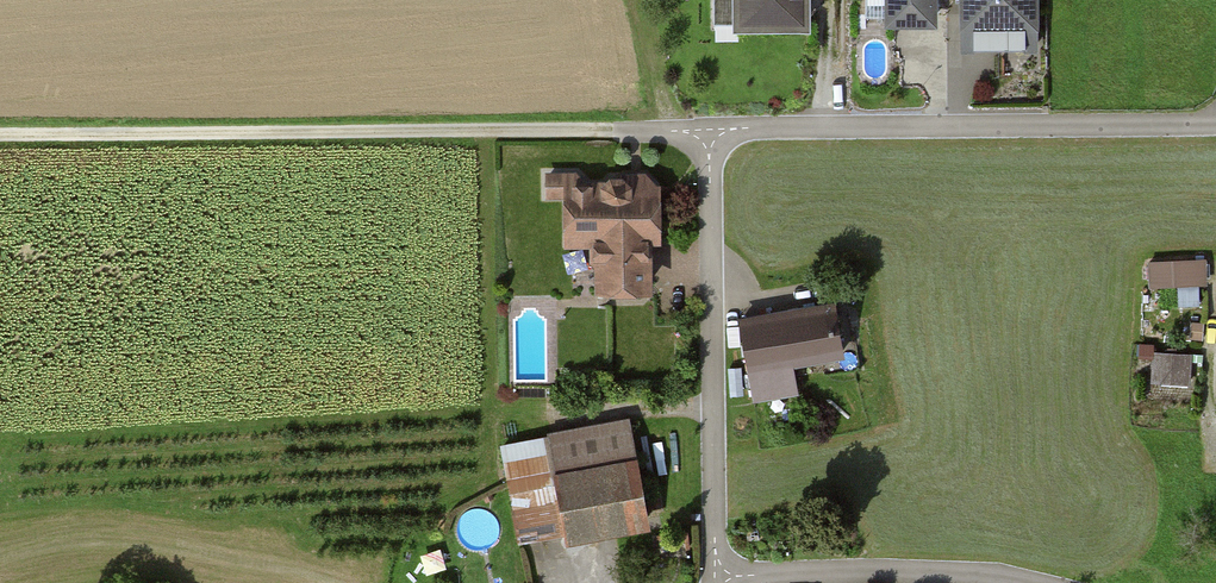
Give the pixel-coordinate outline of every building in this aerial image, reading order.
[(713,23),(804,22),(804,12),(814,0),(713,0),(713,23)] [(930,0),(884,0),(883,26),(930,26),(930,0)] [(965,49),(1034,48),(1034,0),(965,0),(965,49)] [(558,201),(559,246),(589,246),(589,294),(646,293),(645,245),(653,245),(652,178),(570,180),(541,180),(542,201),(558,201)] [(1151,257),(1152,284),(1181,282),(1182,301),(1208,300),(1205,254),(1151,257)] [(832,308),(737,324),(750,401),(792,394),(787,364),(840,356),(832,308)] [(1140,346),(1139,380),(1195,381),(1196,347),(1140,346)] [(648,515),(632,427),(503,450),(519,538),(648,515)]
